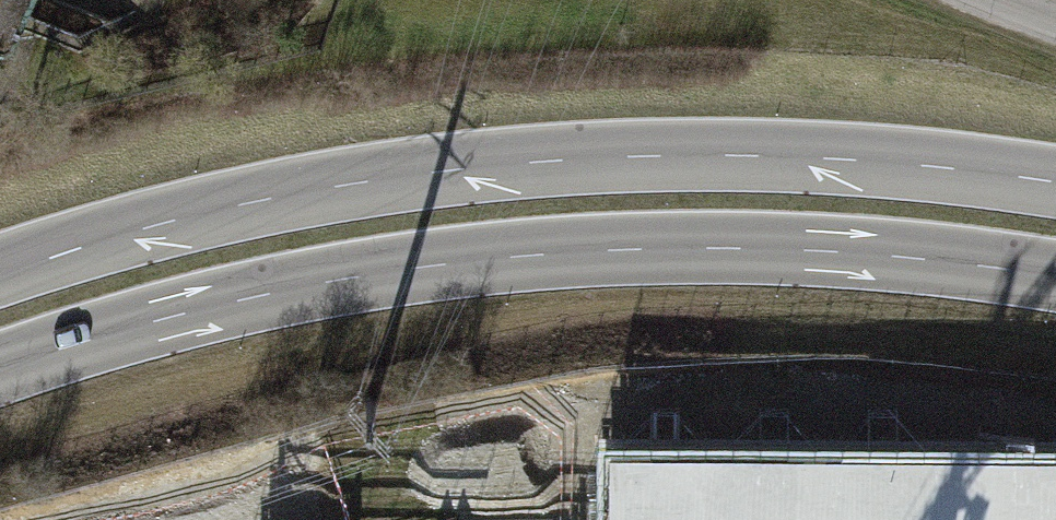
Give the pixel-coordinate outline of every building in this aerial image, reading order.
[(11,67),(27,23),(36,0),(0,0),(0,63),(11,67)] [(597,466),(597,519),(1055,519),(1055,463),(597,466)]
